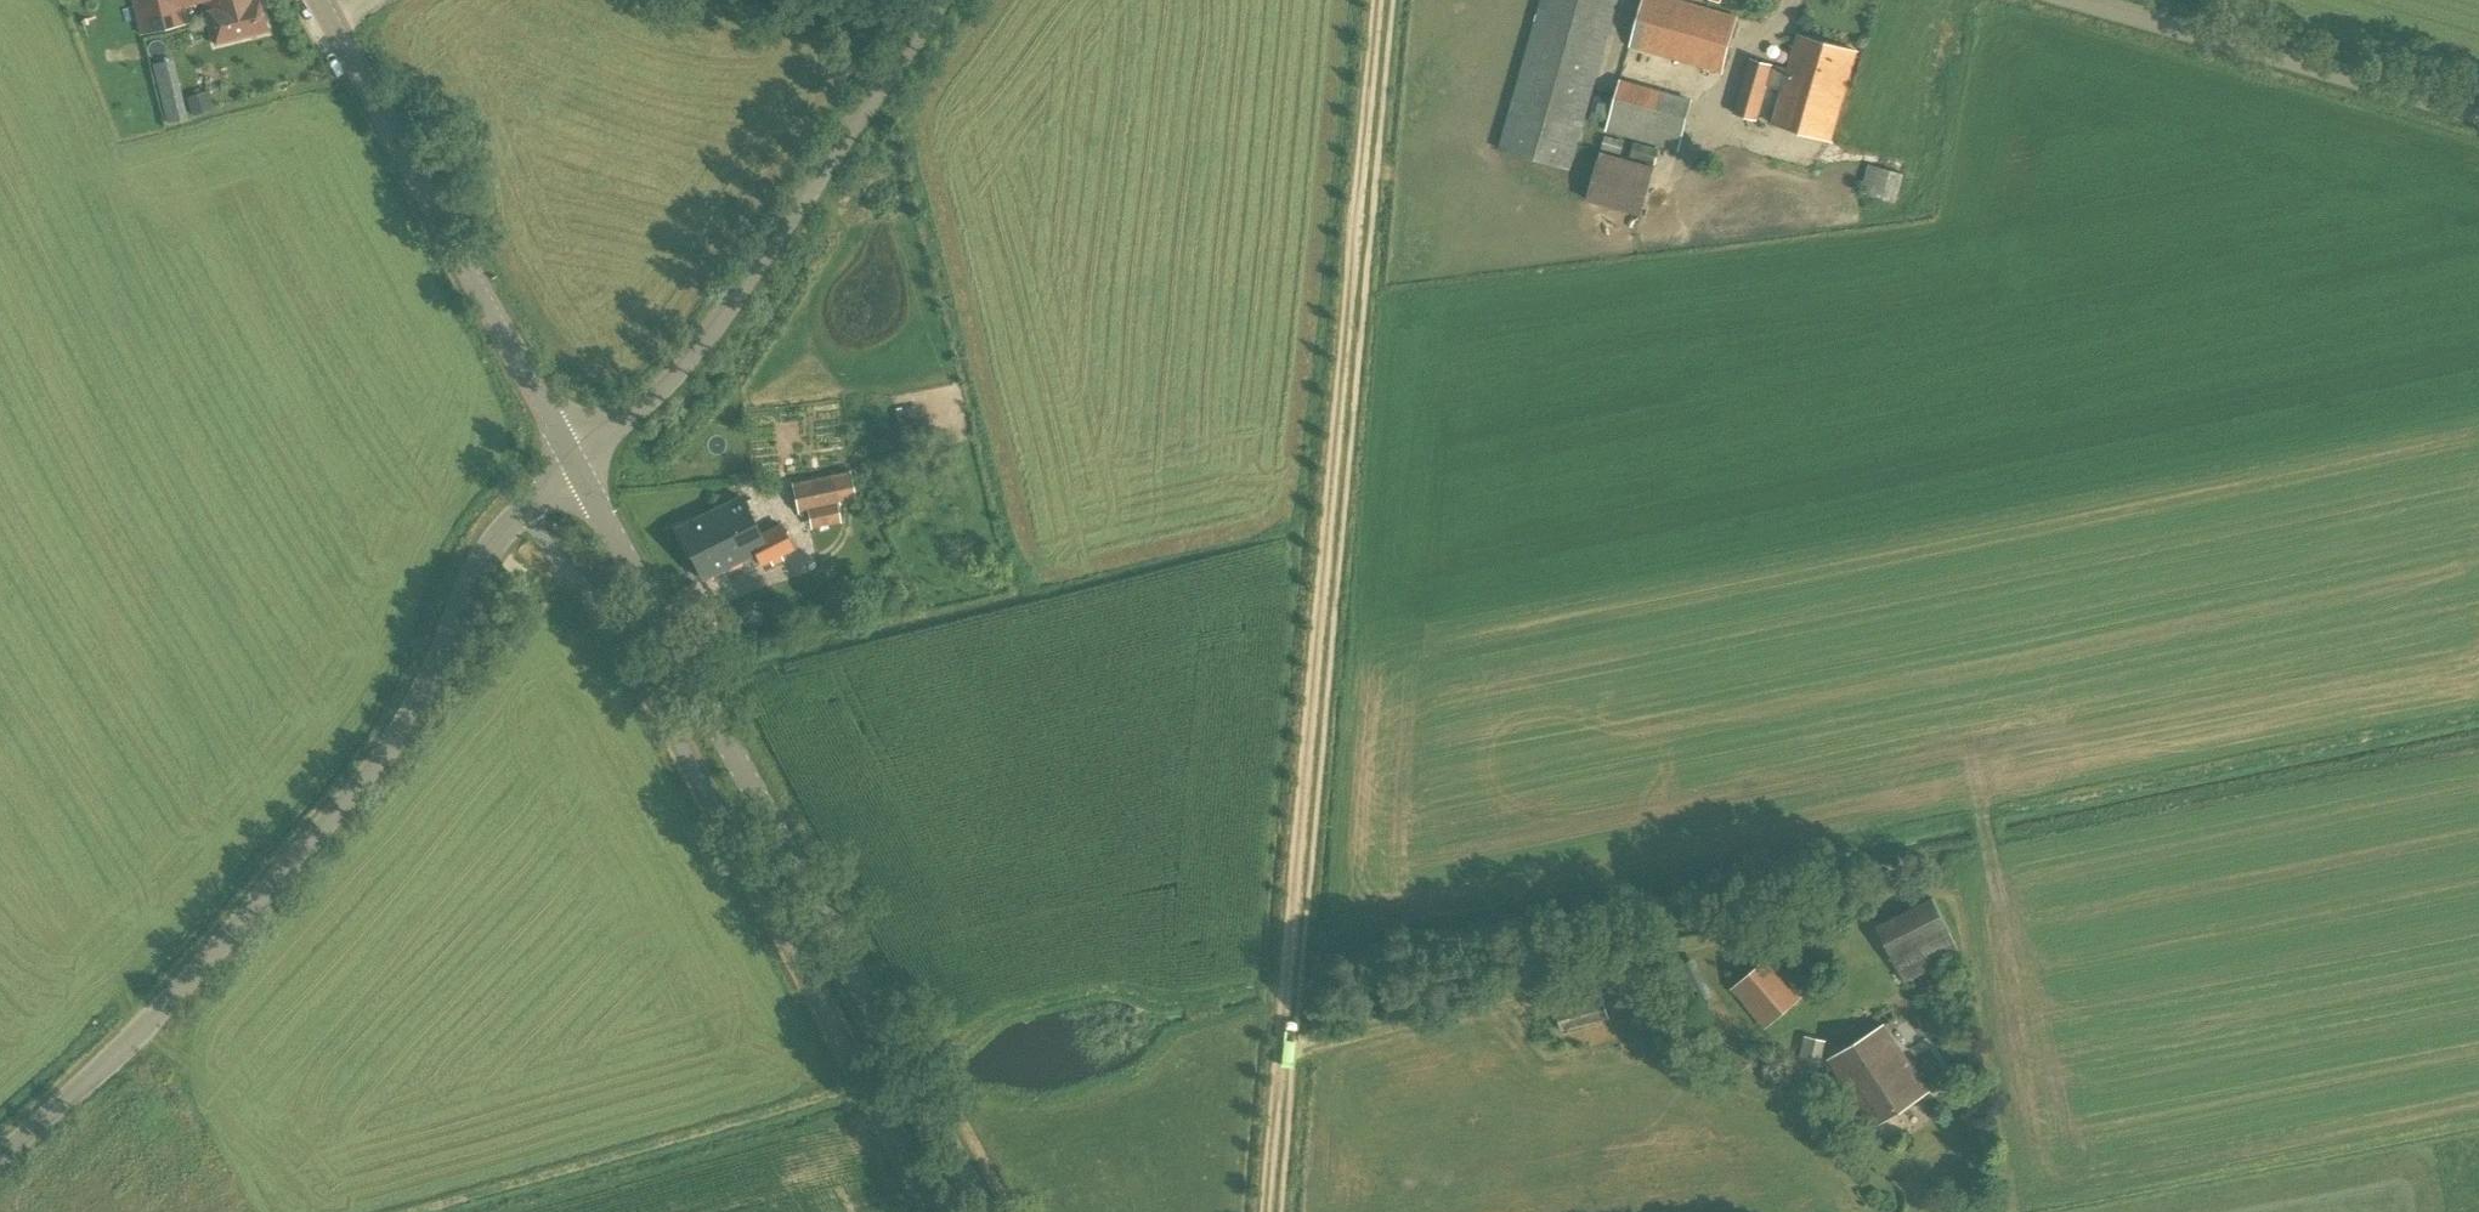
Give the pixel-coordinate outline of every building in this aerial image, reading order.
[(136,14),(184,2),(183,0),(132,0),(136,14)] [(205,8),(206,8),(215,44),(267,31),(259,0),(203,0),(205,8)] [(1499,150),(1570,170),(1617,0),(1540,0),(1499,150)] [(1723,75),(1738,16),(1684,0),(1643,0),(1630,47),(1723,75)] [(184,2),(136,14),(140,33),(188,22),(184,2)] [(1734,113),(1757,120),(1767,85),(1782,90),(1772,123),(1831,140),(1857,51),(1798,34),(1788,69),(1750,58),(1734,113)] [(175,68),(155,73),(163,104),(182,100),(175,68)] [(1607,130),(1677,150),(1691,99),(1621,79),(1607,130)] [(1605,136),(1602,148),(1620,154),(1623,141),(1605,136)] [(1634,141),(1630,157),(1655,164),(1659,148),(1634,141)] [(1587,200),(1641,215),(1654,166),(1600,151),(1587,200)] [(1860,192),(1895,202),(1903,174),(1869,163),(1860,192)] [(797,512),(807,510),(810,523),(841,517),(839,504),(840,504),(839,501),(856,498),(851,471),(791,483),(797,512)] [(793,547),(780,522),(756,534),(737,495),(676,526),(703,579),(754,552),(761,564),(770,560),(772,564),(782,559),(780,554),(793,547)] [(1876,925),(1905,982),(1963,955),(1931,897),(1876,925)] [(1801,991),(1770,956),(1734,987),(1765,1023),(1801,991)] [(1609,1018),(1601,989),(1554,1002),(1562,1031),(1609,1018)] [(1829,1061),(1873,1126),(1928,1089),(1884,1024),(1829,1061)]
